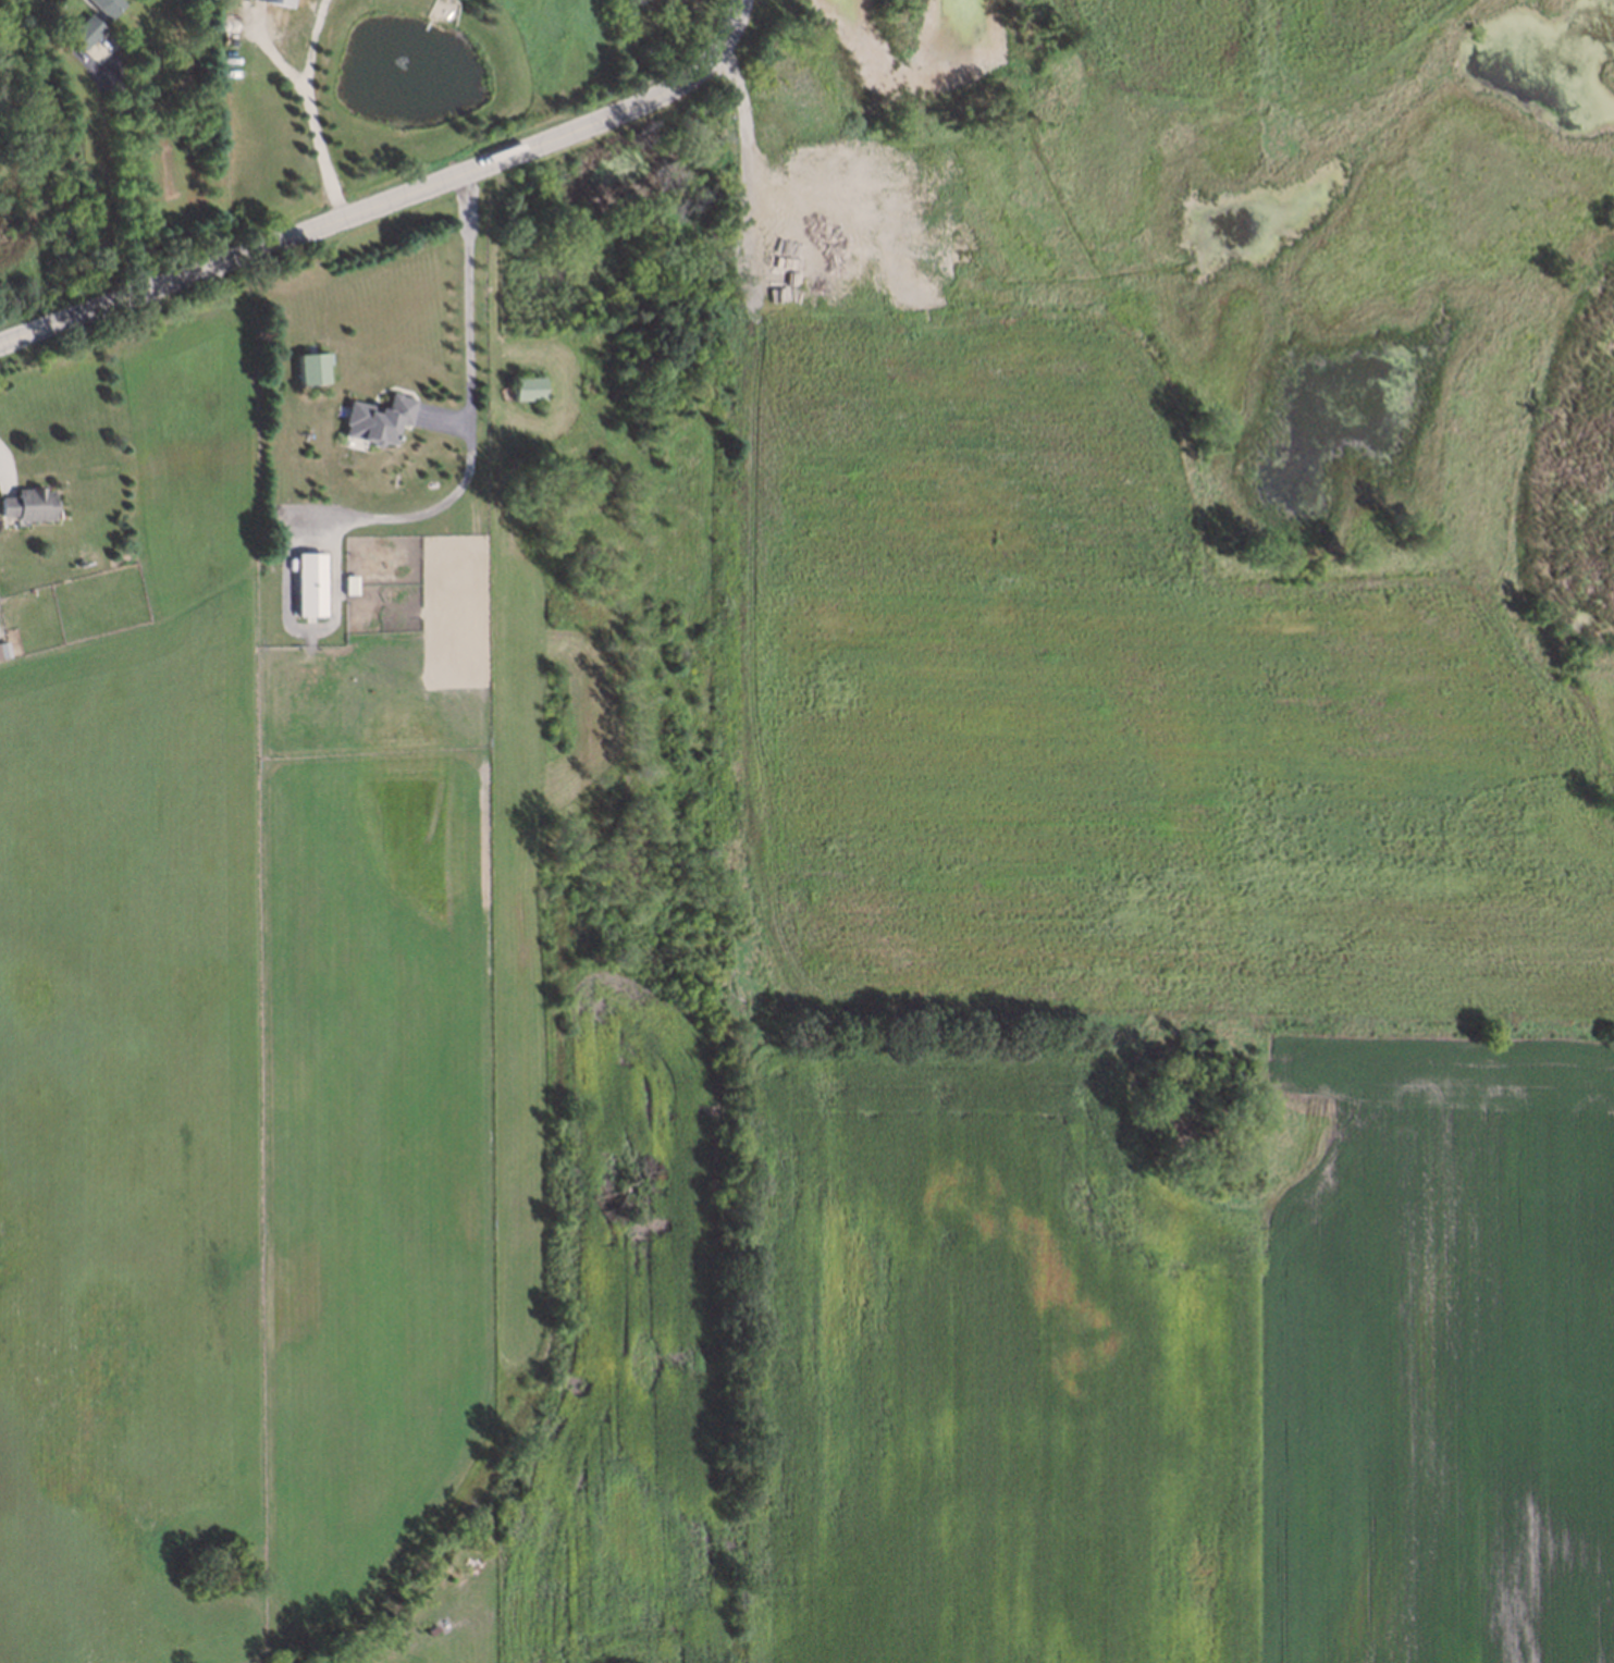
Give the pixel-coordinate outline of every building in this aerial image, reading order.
[(98,12),(86,0),(112,0),(98,12)] [(83,9),(100,24),(77,48),(62,33),(83,9)] [(299,355),(300,384),(328,383),(327,354),(299,355)] [(514,379),(514,401),(545,401),(546,379),(514,379)] [(409,398),(402,424),(389,421),(383,444),(371,441),(371,444),(368,445),(364,445),(361,441),(337,434),(341,423),(337,422),(343,398),(380,408),(384,391),(393,393),(393,394),(409,398)] [(9,514),(0,514),(0,494),(10,494),(10,483),(46,484),(46,520),(9,519),(9,514)]
